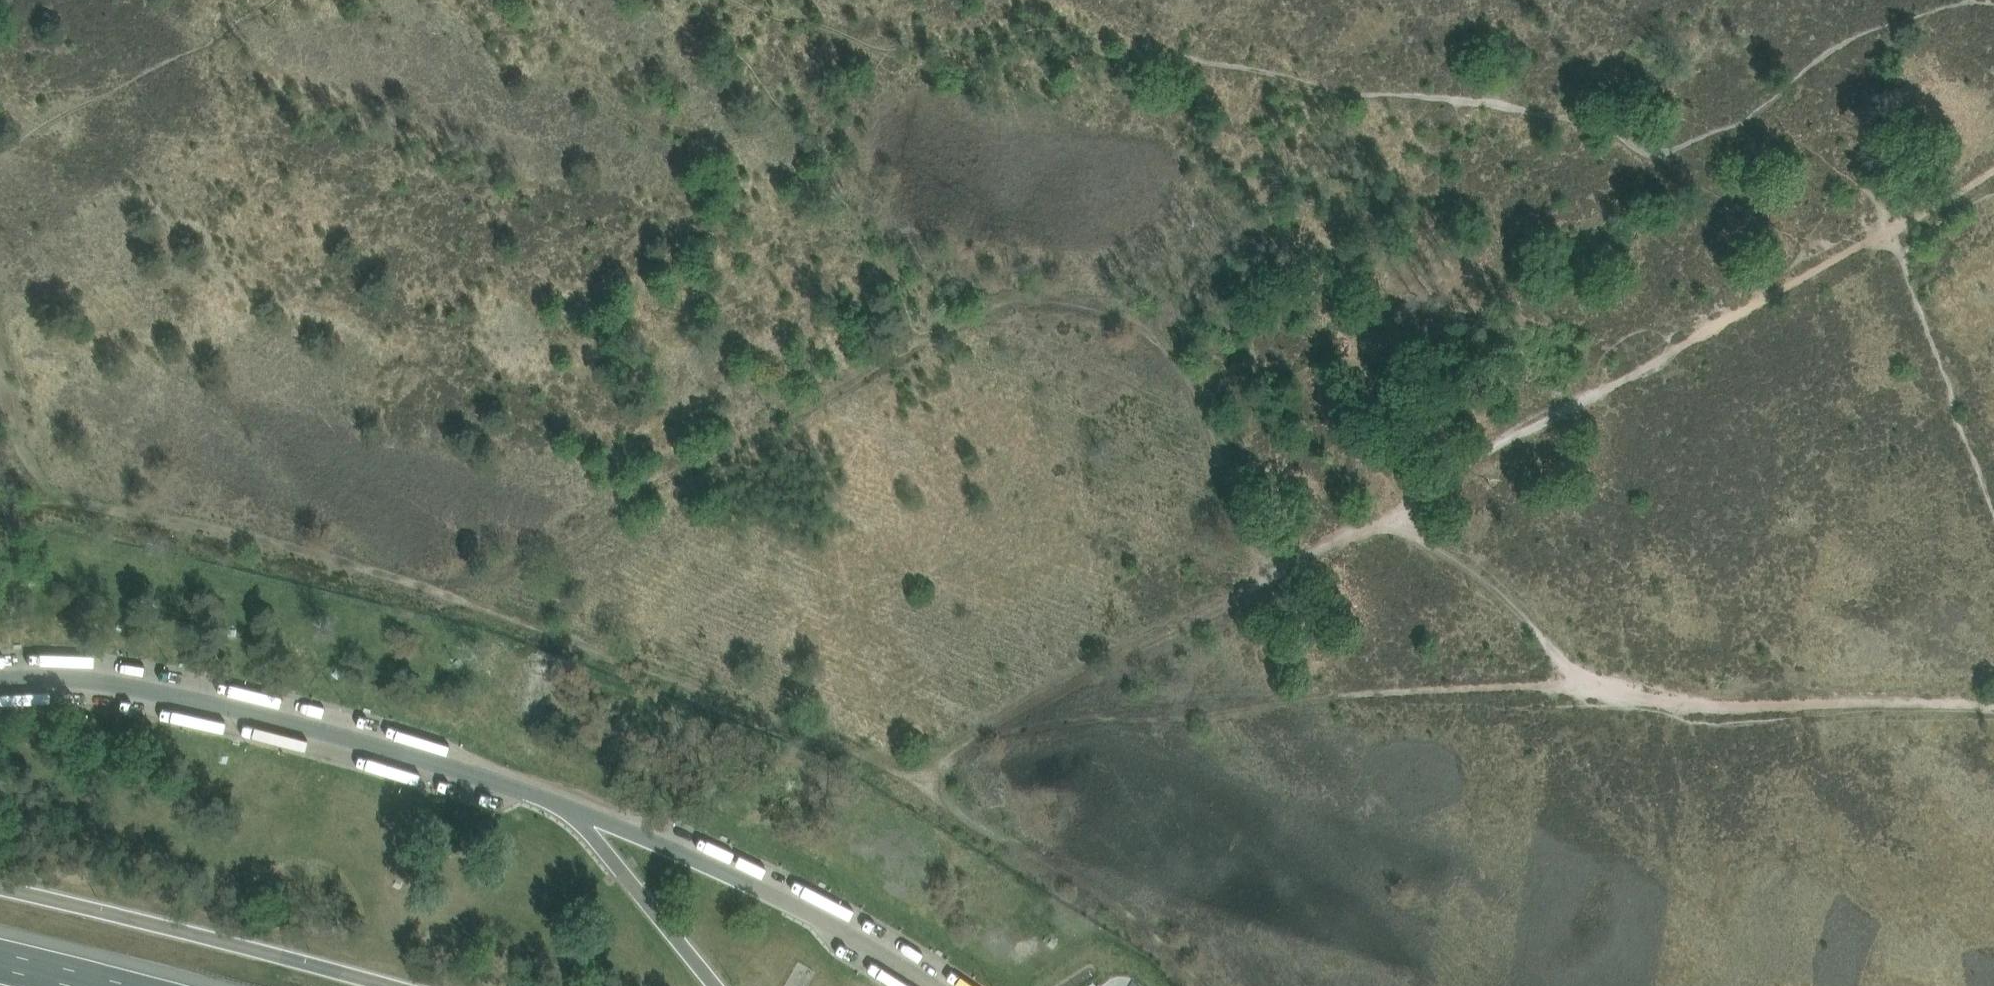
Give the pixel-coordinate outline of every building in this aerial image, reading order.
[(0,692),(0,704),(48,702),(47,690),(0,692)] [(404,778),(407,768),(343,749),(340,759),(404,778)] [(847,912),(852,901),(801,877),(796,888),(847,912)] [(960,985),(987,985),(946,961),(938,973),(960,985)]
